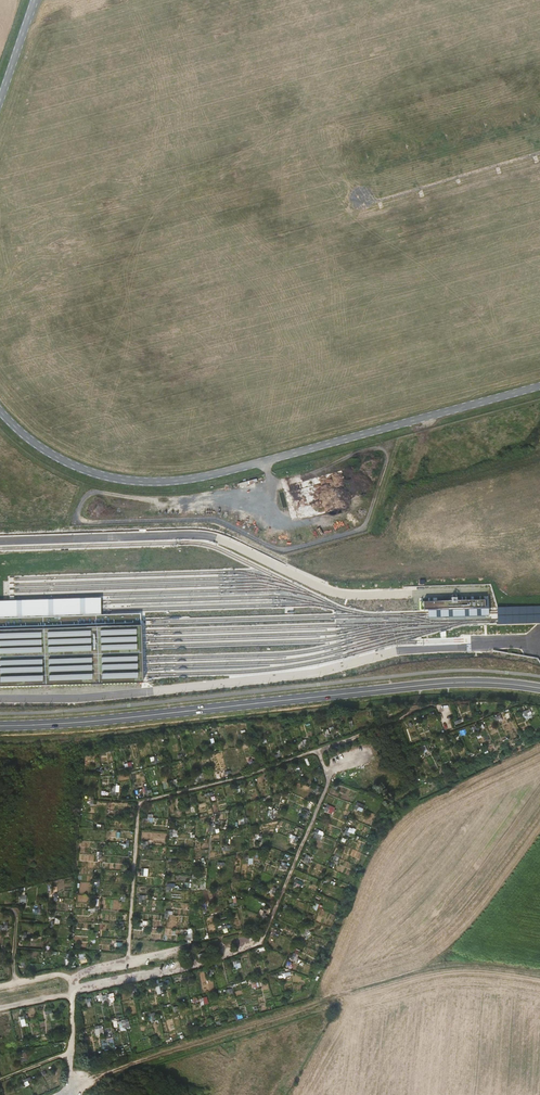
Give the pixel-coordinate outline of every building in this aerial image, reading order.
[(463,535),(465,543),(478,540),(476,531),(463,535)] [(432,549),(431,537),(415,538),(415,549),(432,549)] [(0,602),(0,618),(100,615),(100,611),(100,603),(100,598),(0,602)] [(486,599),(422,601),(422,609),(429,609),(486,607),(486,599)] [(142,682),(142,675),(142,667),(142,659),(141,647),(140,640),(140,632),(140,613),(100,615),(0,618),(0,686),(142,682)] [(522,712),(525,717),(533,714),(531,708),(522,712)] [(327,718),(329,726),(339,724),(337,716),(327,718)] [(488,718),(486,719),(485,722),(491,734),(491,738),(484,737),(489,735),(483,734),(483,738),(485,743),(492,740),(494,743),(506,737),(502,730),(496,729),(494,725),(495,724),(499,725),(499,721),(502,719),(501,717),(494,716),(494,719),(488,718)] [(266,758),(273,756),(273,753),(275,752),(276,757),(279,756),(274,735),(267,736),(268,741),(263,743),(266,758)] [(465,741),(470,753),(481,748),(476,736),(465,741)] [(426,756),(422,758),(427,772),(435,768),(433,761),(428,762),(426,756)] [(178,763),(171,765),(174,777),(185,774),(182,762),(178,764),(178,763)] [(144,772),(136,773),(138,782),(146,780),(144,772)] [(347,800),(353,803),(358,793),(352,790),(347,800)] [(366,811),(367,805),(357,803),(355,809),(366,811)] [(324,811),(332,814),(335,807),(327,804),(324,811)] [(168,830),(168,818),(159,818),(153,818),(153,814),(147,814),(147,822),(154,822),(154,830),(168,830)] [(194,831),(194,822),(187,822),(187,829),(183,829),(183,831),(194,831)] [(343,852),(358,859),(365,844),(354,839),(350,848),(346,846),(343,852)] [(165,846),(152,845),(151,858),(165,858),(165,846)] [(260,908),(262,901),(254,899),(252,906),(260,908)] [(31,951),(30,962),(42,962),(42,951),(31,951)] [(81,963),(87,962),(85,952),(79,954),(81,963)] [(156,984),(157,993),(165,992),(163,983),(156,984)] [(100,1002),(115,1000),(114,993),(99,995),(100,1002)] [(48,1021),(55,1019),(52,1009),(45,1011),(48,1021)] [(120,1026),(121,1030),(126,1030),(125,1027),(129,1026),(129,1019),(113,1021),(114,1027),(120,1026)] [(142,1038),(161,1034),(158,1021),(139,1025),(142,1038)] [(95,1034),(104,1033),(103,1025),(94,1026),(95,1034)] [(96,1050),(102,1048),(98,1035),(92,1037),(96,1050)]
